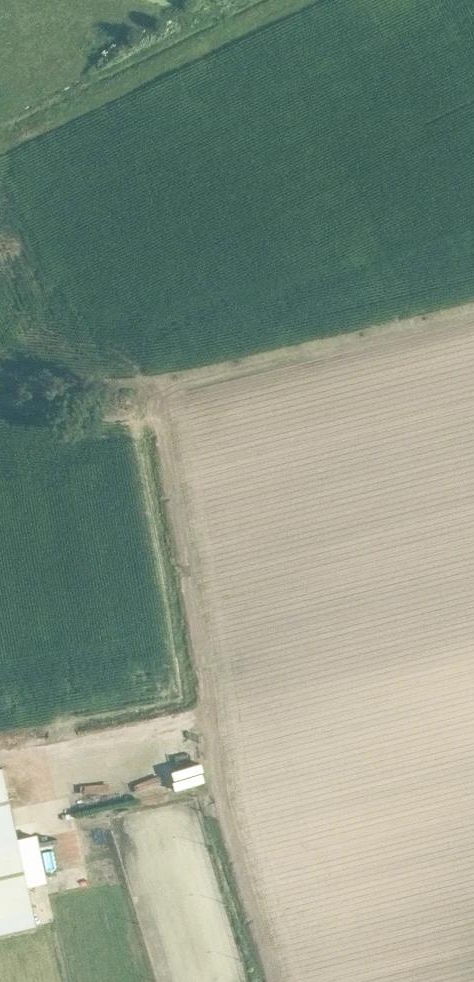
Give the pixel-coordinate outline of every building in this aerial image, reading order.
[(153,772),(157,788),(182,782),(178,766),(153,772)] [(48,881),(38,835),(20,839),(4,767),(0,768),(0,931),(38,923),(29,885),(48,881)]
